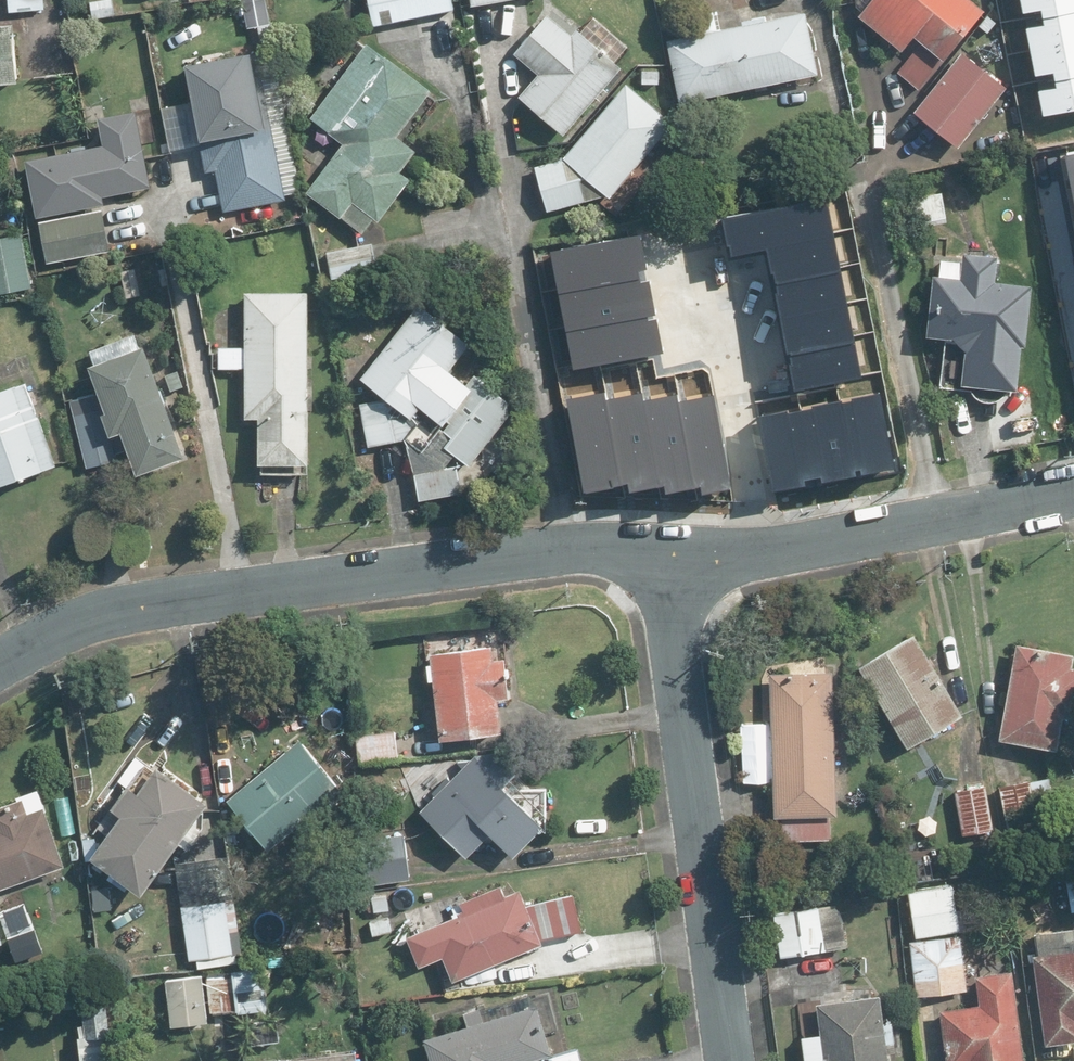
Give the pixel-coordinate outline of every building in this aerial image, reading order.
[(11,11),(46,10),(46,0),(10,0),(11,11)] [(456,0),(372,0),(376,24),(457,12),(456,0)] [(992,8),(982,0),(875,0),(864,13),(914,53),(900,70),(925,91),(992,8)] [(1040,118),(1073,112),(1073,0),(1017,0),(1040,118)] [(725,11),(668,23),(686,102),(824,72),(811,10),(729,28),(725,11)] [(543,73),(524,94),(570,133),(627,65),(620,59),(630,47),(592,15),(575,34),(551,14),(518,52),(543,73)] [(23,84),(18,21),(0,23),(0,86),(23,84)] [(424,150),(403,133),(435,92),(372,41),(314,112),(350,141),(312,187),(366,231),(381,213),(385,217),(417,177),(408,170),(424,150)] [(289,198),(260,49),(192,63),(201,108),(186,111),(191,140),(200,138),(207,172),(221,169),(229,209),(289,198)] [(1013,89),(969,52),(923,109),(967,145),(1013,89)] [(632,82),(569,155),(569,158),(541,166),(553,210),(614,193),(617,196),(680,123),(632,82)] [(41,215),(106,205),(111,204),(110,194),(155,187),(142,110),(105,116),(109,145),(32,158),(41,215)] [(1073,221),(1073,149),(1061,152),(1073,221)] [(951,218),(947,190),(921,194),(925,222),(951,218)] [(722,220),(729,257),(768,250),(793,394),(860,382),(828,202),(722,220)] [(106,205),(41,215),(49,262),(114,252),(106,205)] [(0,235),(0,291),(42,284),(33,229),(0,235)] [(552,256),(574,368),(662,351),(641,239),(552,256)] [(963,335),(974,347),(971,385),(1030,389),(1036,284),(1002,282),(1004,256),(947,253),(946,275),(938,274),(935,333),(963,335)] [(315,290),(251,290),(251,346),(223,346),(223,368),(251,368),(250,417),(266,417),(266,463),(315,463),(315,290)] [(427,419),(420,413),(427,405),(453,427),(450,431),(456,435),(449,444),(474,465),(521,408),(479,373),(472,380),(457,368),(476,345),(426,303),(365,376),(393,399),(364,404),(372,445),(411,438),(425,451),(432,442),(418,430),(427,419)] [(148,331),(93,351),(116,411),(111,413),(119,434),(132,429),(147,470),(194,452),(148,331)] [(0,394),(0,487),(61,465),(32,382),(0,394)] [(567,401),(585,492),(624,485),(626,493),(661,487),(662,494),(696,487),(698,497),(729,491),(711,400),(677,407),(675,398),(644,404),(642,394),(606,401),(605,393),(567,401)] [(760,417),(774,487),(894,465),(880,394),(760,417)] [(107,408),(77,416),(91,468),(122,459),(107,408)] [(921,631),(865,665),(913,746),(969,713),(921,631)] [(496,642),(425,652),(428,679),(436,678),(444,736),(508,728),(503,691),(513,690),(508,658),(499,659),(496,642)] [(1021,642),(1006,736),(1063,746),(1068,713),(1073,714),(1073,651),(1021,642)] [(838,669),(763,671),(763,698),(775,697),(778,812),(842,810),(838,669)] [(398,729),(358,733),(361,761),(400,757),(398,729)] [(306,738),(232,796),(271,847),(346,789),(306,738)] [(520,851),(549,821),(547,785),(533,786),(489,742),(423,809),(469,853),(495,827),(520,851)] [(214,797),(162,761),(143,788),(134,782),(120,803),(129,810),(98,853),(150,889),(214,797)] [(1051,772),(1003,782),(1013,835),(1061,826),(1051,772)] [(990,784),(959,789),(966,832),(997,828),(990,784)] [(0,807),(0,888),(70,862),(49,803),(23,812),(19,800),(0,807)] [(835,829),(783,830),(784,841),(836,839),(835,829)] [(356,886),(413,875),(404,831),(347,842),(356,886)] [(533,905),(527,888),(511,895),(507,884),(465,900),(469,910),(411,932),(423,964),(448,954),(457,978),(586,929),(572,890),(533,905)] [(959,885),(911,891),(917,936),(964,930),(959,885)] [(229,898),(172,906),(175,925),(186,924),(191,957),(236,951),(229,898)] [(844,903),(778,911),(784,955),(850,946),(844,903)] [(963,936),(913,941),(918,994),(968,989),(963,936)] [(1038,954),(1048,1043),(1073,1040),(1073,949),(1038,954)] [(239,979),(241,1008),(270,1005),(265,960),(237,963),(239,979)] [(945,1008),(951,1060),(1029,1060),(1019,968),(982,972),(986,1003),(945,1008)] [(241,1008),(239,979),(209,982),(208,974),(170,977),(175,1023),(213,1019),(212,1011),(241,1008)] [(108,990),(85,993),(89,1024),(82,1025),(86,1060),(116,1060),(108,990)] [(822,1001),(826,1030),(812,1032),(808,1041),(810,1056),(814,1060),(894,1060),(891,1040),(901,1038),(898,1018),(888,1020),(884,993),(822,1001)] [(428,1034),(435,1060),(522,1060),(556,1052),(543,1003),(494,1017),(490,1004),(469,1010),(472,1023),(428,1034)]
